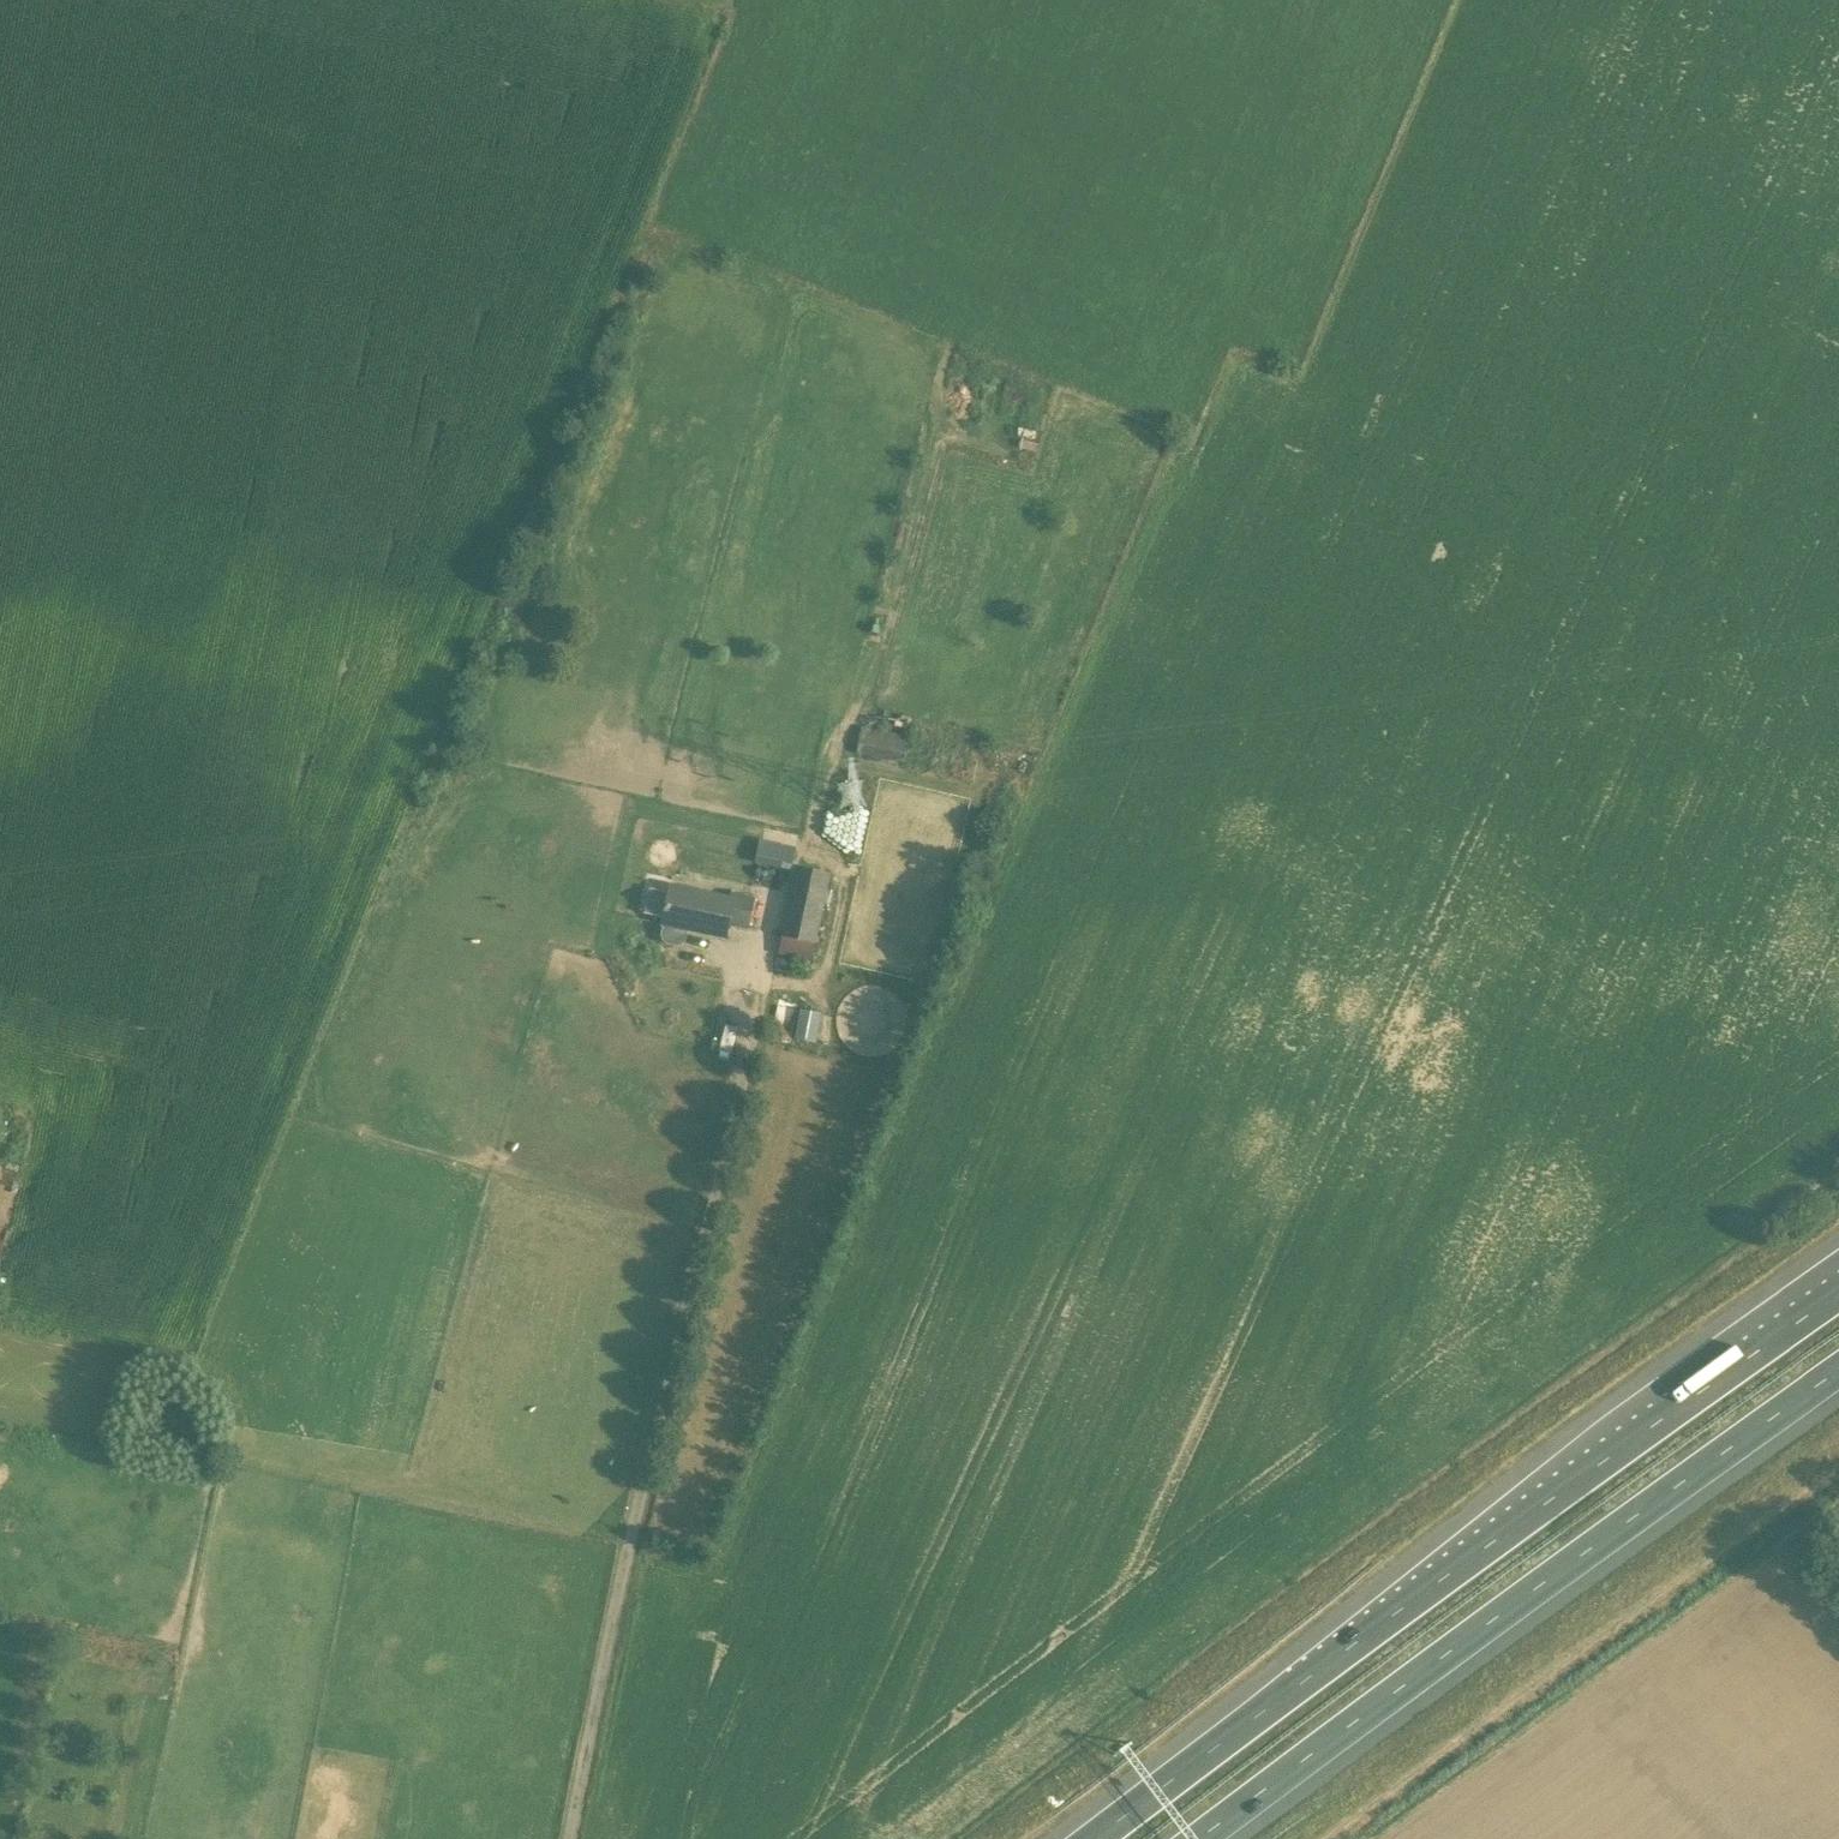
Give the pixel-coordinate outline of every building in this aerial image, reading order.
[(857,754),(903,763),(908,737),(862,727),(857,754)] [(751,859),(788,868),(794,846),(757,837),(751,859)] [(815,944),(830,875),(795,867),(780,937),(815,944)] [(662,924),(664,925),(661,936),(663,941),(667,944),(676,946),(681,944),(684,941),(687,930),(725,938),(727,926),(747,930),(754,898),(730,892),(729,901),(670,888),(662,924)] [(794,1037),(815,1041),(819,1011),(798,1008),(794,1037)] [(710,1024),(705,1047),(715,1049),(720,1026),(710,1024)] [(720,1024),(719,1054),(731,1055),(732,1024),(720,1024)]
